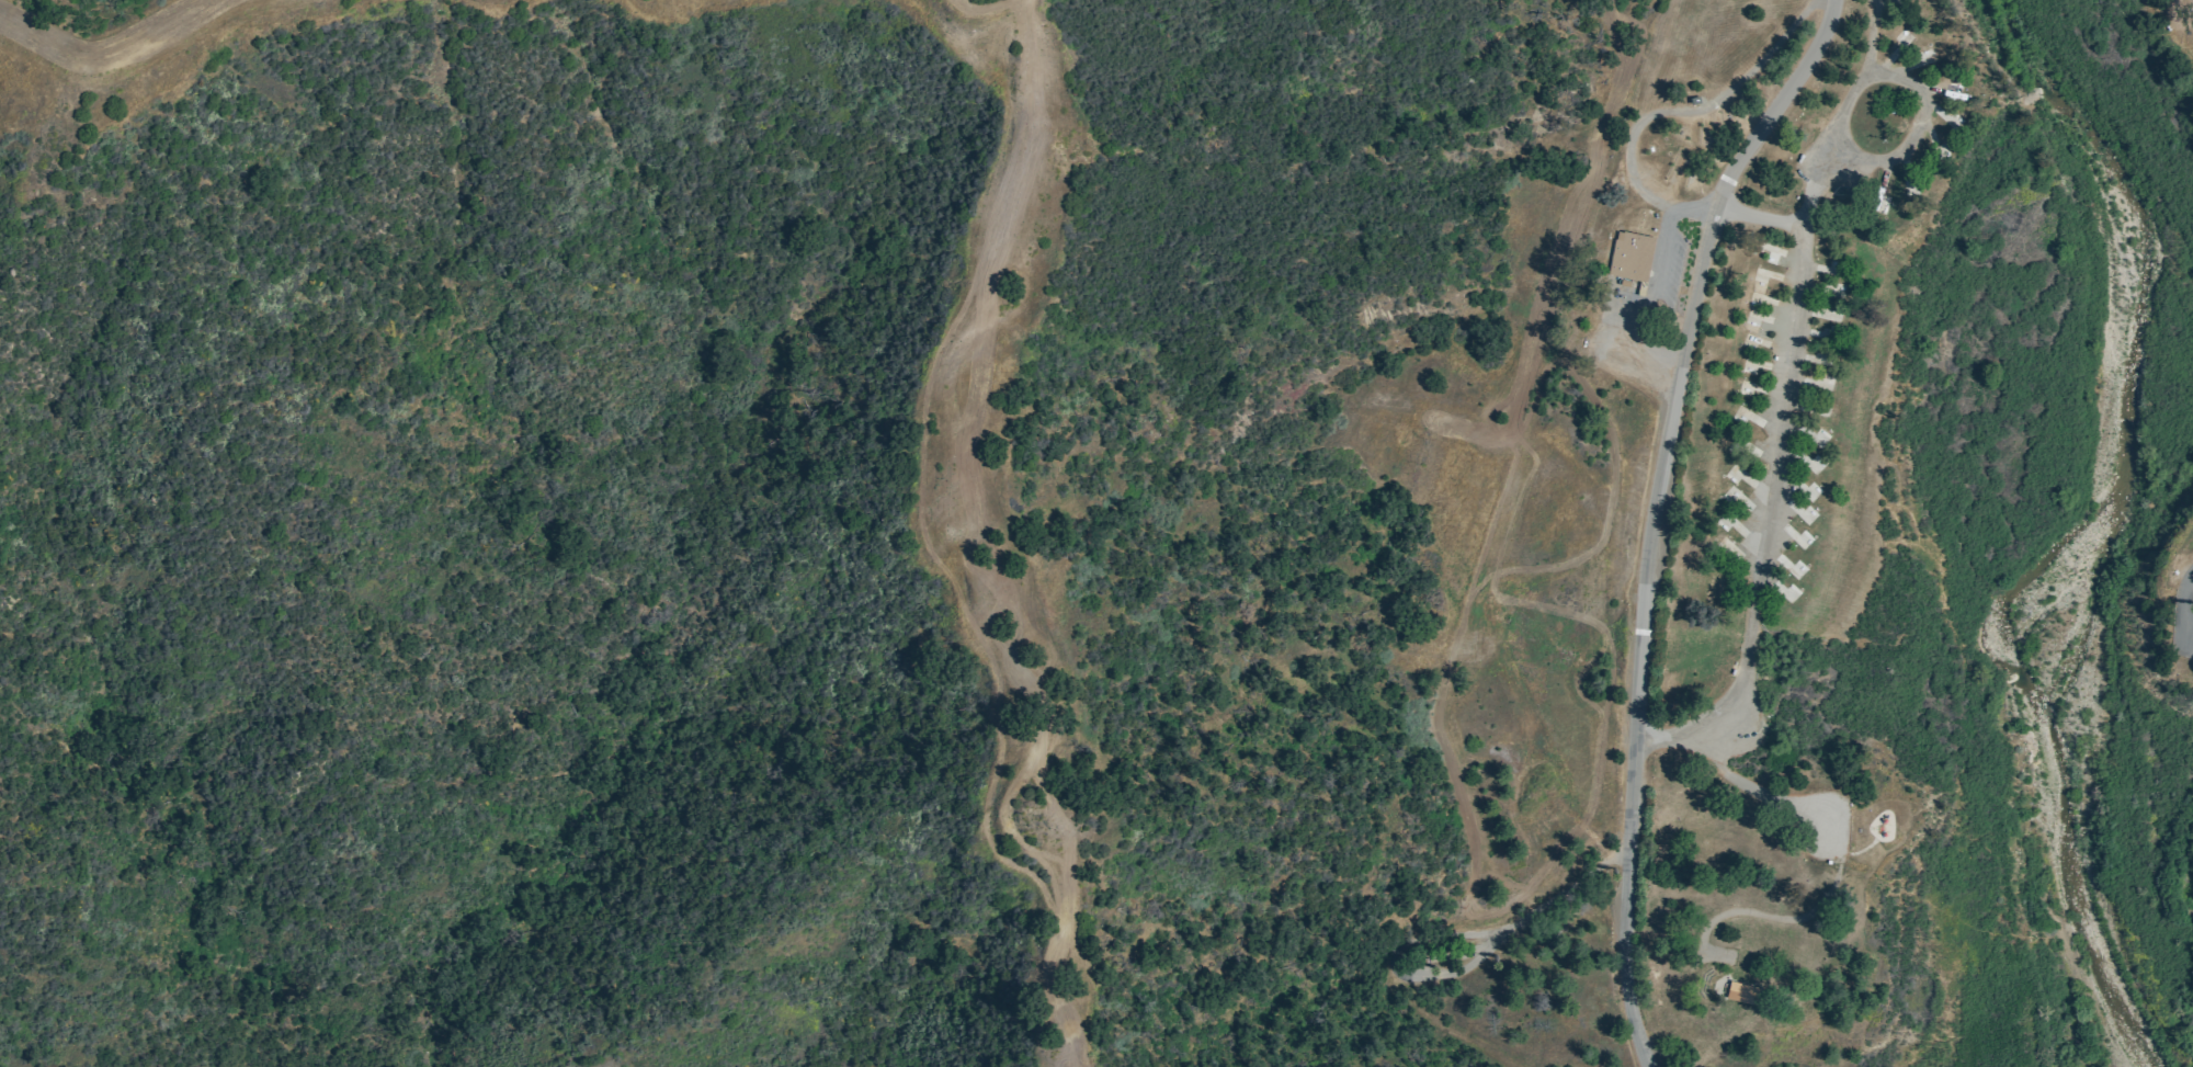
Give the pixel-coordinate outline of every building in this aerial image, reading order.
[(1652,237),(1615,230),(1607,273),(1645,280),(1652,237)] [(1819,493),(1803,481),(1796,491),(1811,502),(1819,493)] [(1807,570),(1795,558),(1783,569),(1795,581),(1807,570)] [(1727,979),(1722,998),(1750,1004),(1755,987),(1727,979)]
